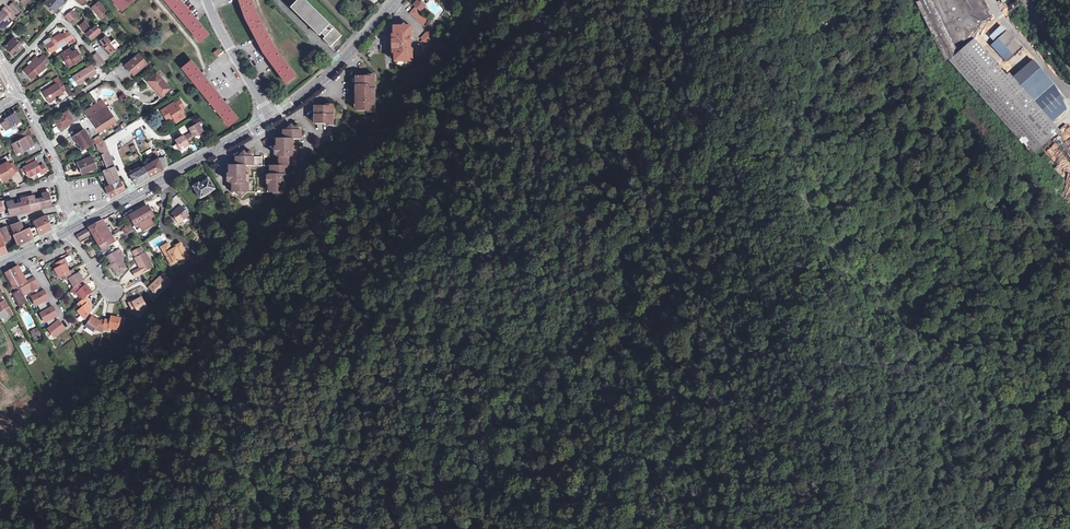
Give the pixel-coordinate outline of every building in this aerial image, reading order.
[(53,14),(62,3),(59,0),(43,0),(44,2),(42,4),(53,14)] [(118,11),(132,0),(110,0),(118,11)] [(195,22),(193,19),(177,0),(163,0),(198,41),(206,35),(195,22)] [(263,50),(287,82),(294,76),(273,46),(256,17),(251,0),(241,0),(245,17),(263,50)] [(341,37),(305,0),(300,0),(291,9),(319,37),(321,35),(325,38),(323,40),(330,48),(341,37)] [(425,5),(437,17),(445,10),(435,0),(429,0),(425,5)] [(916,2),(946,63),(949,62),(974,39),(983,21),(991,16),(983,0),(920,0),(916,2)] [(425,7),(419,1),(413,7),(422,15),(425,11),(423,10),(425,7)] [(95,5),(93,2),(89,5),(91,8),(90,9),(98,17),(103,13),(104,11),(97,3),(95,5)] [(16,5),(12,9),(17,14),(20,10),(16,5)] [(2,28),(13,17),(4,8),(0,12),(0,26),(2,28)] [(425,27),(428,21),(414,9),(409,15),(424,28),(425,27)] [(64,17),(69,22),(73,19),(68,13),(64,17)] [(428,21),(425,27),(429,31),(430,33),(434,25),(432,24),(433,23),(429,20),(428,21)] [(97,29),(96,30),(94,27),(90,30),(85,25),(80,29),(84,33),(84,32),(86,34),(85,35),(90,40),(99,33),(98,32),(99,30),(97,29)] [(408,45),(410,45),(410,40),(412,40),(411,28),(406,28),(404,26),(402,28),(396,28),(396,33),(394,34),(394,36),(394,42),(392,42),(392,50),(395,50),(395,56),(395,59),(397,59),(397,64),(404,64),(405,66),(407,63),(412,63),(412,51),(411,51),(408,51),(408,45)] [(1016,83),(1035,105),(1042,103),(1054,93),(1054,86),(1032,60),(1017,43),(1000,27),(988,42),(1009,61),(1012,58),(1027,72),(1033,71),(1041,81),(1036,86),(1025,75),(1017,83),(1016,83)] [(7,33),(12,39),(15,36),(10,30),(7,33)] [(420,40),(421,41),(424,44),(425,45),(434,36),(428,31),(420,40)] [(60,32),(51,38),(52,40),(46,44),(51,52),(69,40),(63,32),(61,34),(60,32)] [(118,46),(113,40),(110,43),(105,37),(99,42),(109,54),(115,49),(118,46)] [(21,48),(12,39),(3,48),(12,57),(21,48)] [(1017,83),(1011,77),(1010,77),(990,56),(974,39),(949,62),(973,90),(1032,155),(1035,152),(1049,139),(1059,130),(1035,105),(1016,83),(1017,83)] [(80,58),(75,50),(71,53),(70,51),(68,48),(60,53),(68,66),(80,58)] [(996,51),(990,56),(1010,77),(1011,77),(1015,72),(996,51)] [(138,55),(145,64),(147,62),(140,53),(138,55)] [(92,58),(92,59),(95,62),(98,66),(102,63),(96,54),(92,58)] [(146,65),(145,64),(138,55),(137,55),(125,65),(133,75),(146,65)] [(36,73),(44,66),(43,65),(38,60),(35,56),(32,60),(33,61),(32,62),(22,71),(30,79),(36,73)] [(38,60),(43,65),(48,61),(43,56),(38,60)] [(236,119),(225,106),(223,103),(202,77),(200,75),(189,62),(181,68),(228,126),(236,119)] [(46,68),(44,66),(36,73),(38,75),(46,68)] [(77,86),(95,75),(90,66),(72,77),(77,86)] [(146,81),(160,97),(169,90),(155,73),(146,81)] [(374,114),(374,98),(373,98),(373,92),(374,92),(374,76),(368,76),(368,78),(348,78),(348,103),(355,103),(355,112),(368,112),(368,114),(374,114)] [(49,102),(63,94),(62,92),(66,89),(60,81),(43,93),(49,102)] [(976,105),(981,102),(976,96),(972,100),(976,105)] [(1069,122),(1069,121),(1069,104),(1067,100),(1058,107),(1069,122)] [(100,101),(84,112),(90,120),(99,132),(114,122),(100,101)] [(181,113),(185,110),(178,101),(160,112),(167,122),(172,118),(175,123),(184,118),(181,113)] [(332,127),(332,106),(326,106),(326,108),(314,108),(314,125),(326,125),(326,127),(332,127)] [(66,112),(56,118),(59,122),(55,125),(58,130),(72,122),(70,118),(66,112)] [(14,114),(5,120),(6,122),(2,124),(5,130),(19,122),(14,114)] [(77,114),(70,118),(72,122),(73,123),(80,119),(77,114)] [(187,130),(190,133),(192,138),(196,136),(202,132),(197,124),(187,130)] [(296,129),(292,127),(291,125),(286,130),(285,130),(285,139),(277,139),(277,148),(275,149),(275,156),(280,156),(280,166),(261,167),(261,158),(249,158),(249,157),(245,154),(243,153),(239,158),(238,158),(238,166),(230,166),(230,175),(228,175),(228,183),(232,183),(232,194),(236,194),(241,199),(246,193),(273,193),(278,199),(283,193),(285,193),(286,186),(290,186),(290,180),(288,180),(288,166),(296,165),(296,151),(298,151),(297,145),(293,145),(293,139),(301,139),(301,130),(297,130),(296,129)] [(91,144),(83,130),(72,137),(81,150),(91,144)] [(176,145),(180,150),(188,146),(187,144),(183,137),(182,136),(174,141),(176,145)] [(19,152),(20,153),(33,146),(28,137),(27,137),(23,139),(11,145),(16,153),(19,152)] [(92,140),(96,146),(102,142),(98,137),(92,140)] [(1035,152),(1065,183),(1069,178),(1069,159),(1049,139),(1035,152)] [(105,169),(113,167),(102,142),(96,146),(105,169)] [(81,175),(96,169),(91,157),(76,163),(81,175)] [(159,159),(156,161),(162,171),(166,168),(163,161),(162,158),(159,159)] [(162,171),(156,161),(153,163),(142,169),(148,178),(162,171)] [(10,176),(14,174),(8,162),(0,166),(0,177),(3,182),(11,177),(10,176)] [(29,178),(38,172),(40,172),(41,174),(46,172),(42,166),(38,168),(35,162),(23,168),(29,178)] [(113,167),(105,169),(102,170),(104,176),(105,176),(115,173),(113,167)] [(148,178),(142,169),(130,177),(134,186),(148,178)] [(118,181),(115,173),(105,176),(104,176),(108,187),(110,186),(118,181)] [(110,186),(116,195),(124,191),(118,181),(110,186)] [(215,190),(209,181),(201,186),(200,184),(193,188),(201,199),(215,190)] [(110,186),(108,187),(104,189),(110,198),(116,195),(110,186)] [(43,201),(36,203),(34,196),(20,199),(21,206),(14,208),(12,202),(5,203),(7,209),(9,216),(51,206),(48,193),(41,194),(43,201)] [(212,201),(210,202),(209,201),(204,204),(207,209),(215,204),(212,201)] [(178,209),(172,214),(179,223),(189,215),(181,206),(178,209)] [(153,215),(149,207),(132,217),(136,224),(139,222),(143,230),(145,230),(153,226),(154,224),(150,217),(153,215)] [(33,221),(35,227),(38,235),(50,228),(47,220),(45,216),(35,221),(34,220),(33,221)] [(103,235),(109,231),(103,221),(97,224),(103,235)] [(33,238),(29,229),(23,231),(20,222),(10,226),(18,246),(33,238)] [(103,235),(97,224),(90,228),(93,234),(104,253),(111,249),(109,247),(108,244),(103,235)] [(224,229),(226,234),(235,230),(232,225),(224,229)] [(124,229),(128,234),(133,230),(129,226),(124,229)] [(29,229),(33,238),(38,235),(35,227),(29,229)] [(3,243),(9,240),(5,228),(0,229),(0,236),(3,243)] [(80,242),(93,234),(90,228),(77,235),(80,242)] [(114,240),(113,237),(109,231),(103,235),(108,244),(114,240)] [(119,240),(116,235),(113,237),(114,240),(108,244),(109,247),(116,242),(119,240)] [(151,240),(154,247),(163,243),(160,236),(151,240)] [(164,248),(170,245),(169,243),(161,247),(165,254),(167,253),(164,248)] [(189,258),(181,243),(175,246),(176,248),(174,249),(172,249),(170,245),(164,248),(167,253),(165,254),(169,262),(171,261),(173,264),(181,259),(182,262),(189,258)] [(121,250),(108,257),(113,265),(112,266),(110,267),(111,270),(113,268),(116,274),(122,270),(127,267),(124,263),(125,257),(121,250)] [(136,260),(138,263),(141,269),(136,271),(137,273),(135,274),(137,277),(154,268),(146,253),(144,254),(142,250),(135,254),(137,258),(136,259),(136,260)] [(70,279),(72,284),(75,288),(73,290),(72,291),(76,296),(79,294),(81,296),(84,300),(83,301),(79,305),(82,309),(79,312),(82,316),(85,319),(86,320),(93,311),(88,305),(90,303),(86,298),(93,292),(87,286),(84,289),(80,284),(84,280),(80,274),(76,276),(73,271),(70,273),(66,265),(67,264),(65,260),(56,265),(58,269),(55,271),(58,275),(59,279),(65,276),(67,281),(70,279)] [(11,271),(24,296),(39,287),(34,278),(27,282),(19,267),(11,271)] [(24,296),(11,271),(6,274),(8,277),(17,294),(16,295),(15,296),(17,300),(24,296)] [(165,274),(162,277),(163,279),(156,285),(155,284),(151,288),(159,297),(173,283),(165,274)] [(16,295),(17,294),(8,277),(6,278),(16,295)] [(30,296),(35,306),(50,299),(44,289),(30,296)] [(24,296),(17,300),(20,305),(27,301),(24,296)] [(143,298),(138,301),(135,303),(134,302),(130,304),(136,314),(139,312),(141,314),(149,309),(143,298)] [(5,310),(10,307),(8,305),(6,301),(0,305),(0,312),(5,310)] [(19,309),(27,327),(35,324),(27,305),(19,309)] [(53,305),(39,312),(44,323),(59,316),(53,305)] [(15,317),(10,307),(5,310),(10,319),(15,317)] [(86,327),(91,330),(93,332),(94,333),(95,331),(104,333),(104,331),(110,332),(110,329),(115,330),(118,331),(120,331),(122,320),(112,318),(112,321),(106,320),(106,323),(101,322),(100,323),(93,318),(86,327)] [(54,338),(66,329),(59,319),(46,328),(54,338)] [(29,331),(33,339),(42,334),(38,326),(29,331)] [(28,361),(37,356),(29,341),(24,344),(29,353),(25,356),(28,361)] [(109,361),(101,366),(103,369),(111,364),(109,361)] [(19,366),(15,362),(10,367),(14,371),(19,366)] [(40,362),(32,365),(34,373),(42,370),(40,362)]
